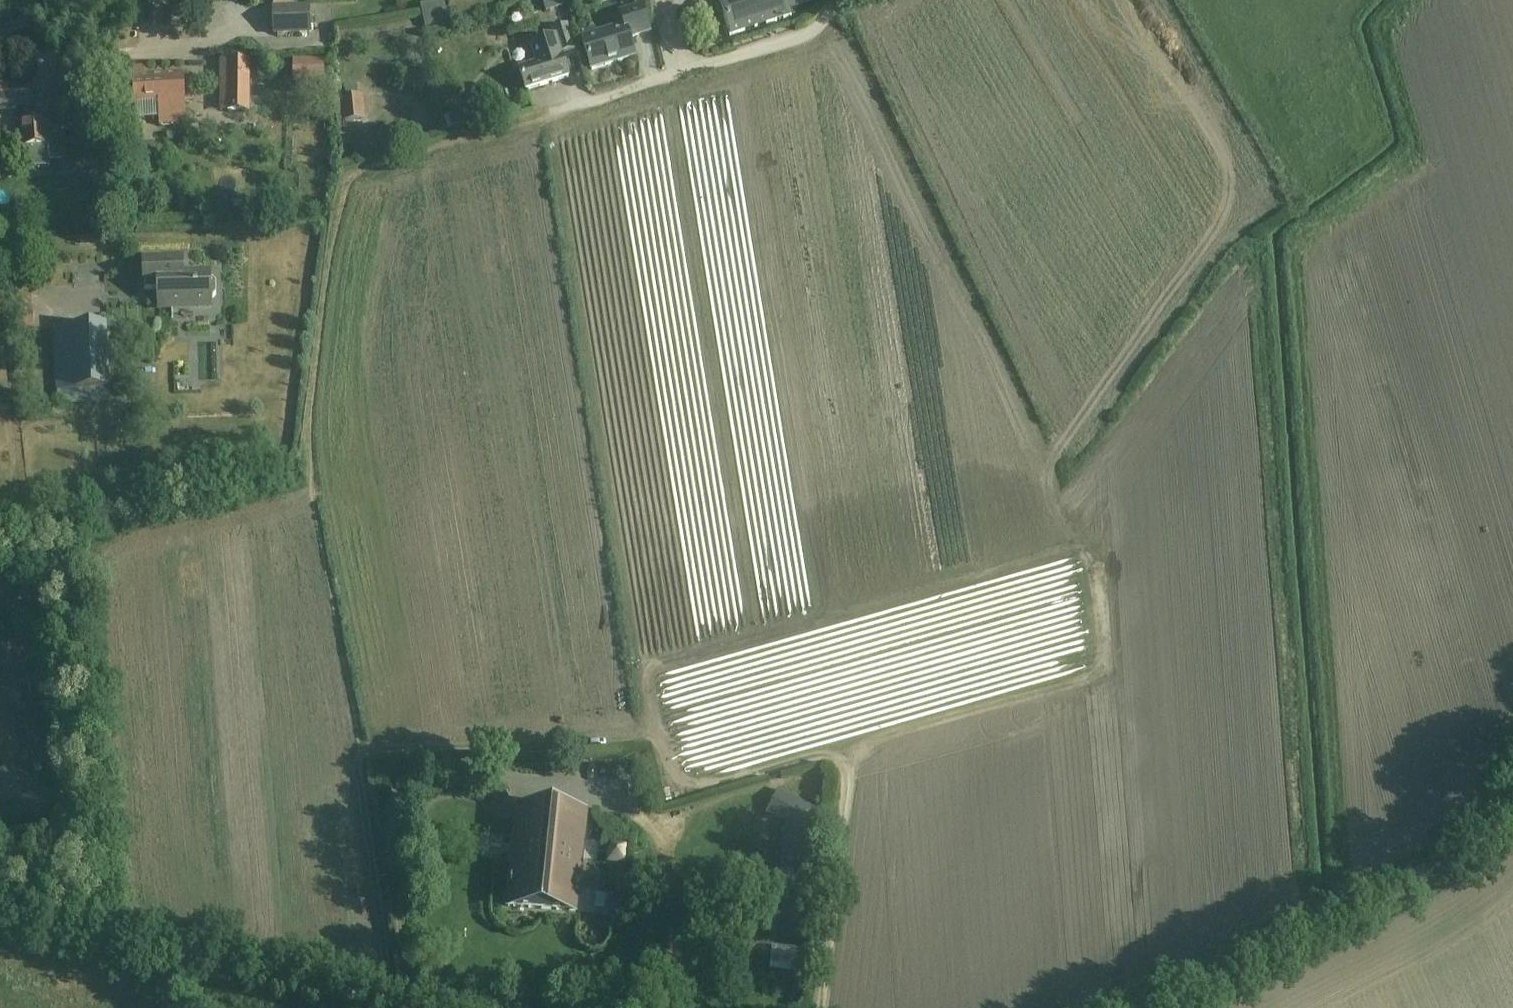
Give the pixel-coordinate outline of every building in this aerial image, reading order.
[(724,18),(730,37),(790,17),(785,0),(724,0),(719,2),(720,6),(717,9),(720,17),(724,18)] [(621,13),(625,28),(582,41),(591,71),(634,58),(629,39),(652,32),(644,6),(621,13)] [(275,9),(276,35),(310,34),(309,8),(275,9)] [(552,31),(555,39),(530,46),(536,65),(519,71),(525,92),(568,78),(561,54),(575,49),(568,26),(552,31)] [(325,61),(295,61),(295,86),(325,86),(325,61)] [(248,64),(228,64),(228,84),(228,112),(248,112),(248,81),(248,64)] [(145,68),(133,68),(134,104),(158,103),(159,126),(186,125),(184,73),(145,75),(145,68)] [(0,88),(0,111),(16,110),(17,124),(20,124),(22,158),(47,156),(47,160),(61,159),(58,120),(46,121),(46,110),(33,110),(32,86),(0,88)] [(361,96),(337,98),(334,99),(336,123),(344,122),(363,120),(361,96)] [(445,118),(448,131),(467,126),(463,112),(445,118)] [(183,258),(165,259),(145,259),(145,256),(144,256),(144,291),(159,291),(159,309),(210,308),(210,300),(213,300),(216,296),(216,286),(213,283),(210,283),(210,274),(183,274),(183,258)] [(34,329),(33,314),(9,315),(10,331),(34,329)] [(106,326),(54,328),(57,392),(108,390),(106,326)] [(784,825),(771,941),(799,944),(814,811),(778,790),(765,814),(784,825)] [(515,806),(509,887),(507,907),(575,912),(582,811),(515,806)]
